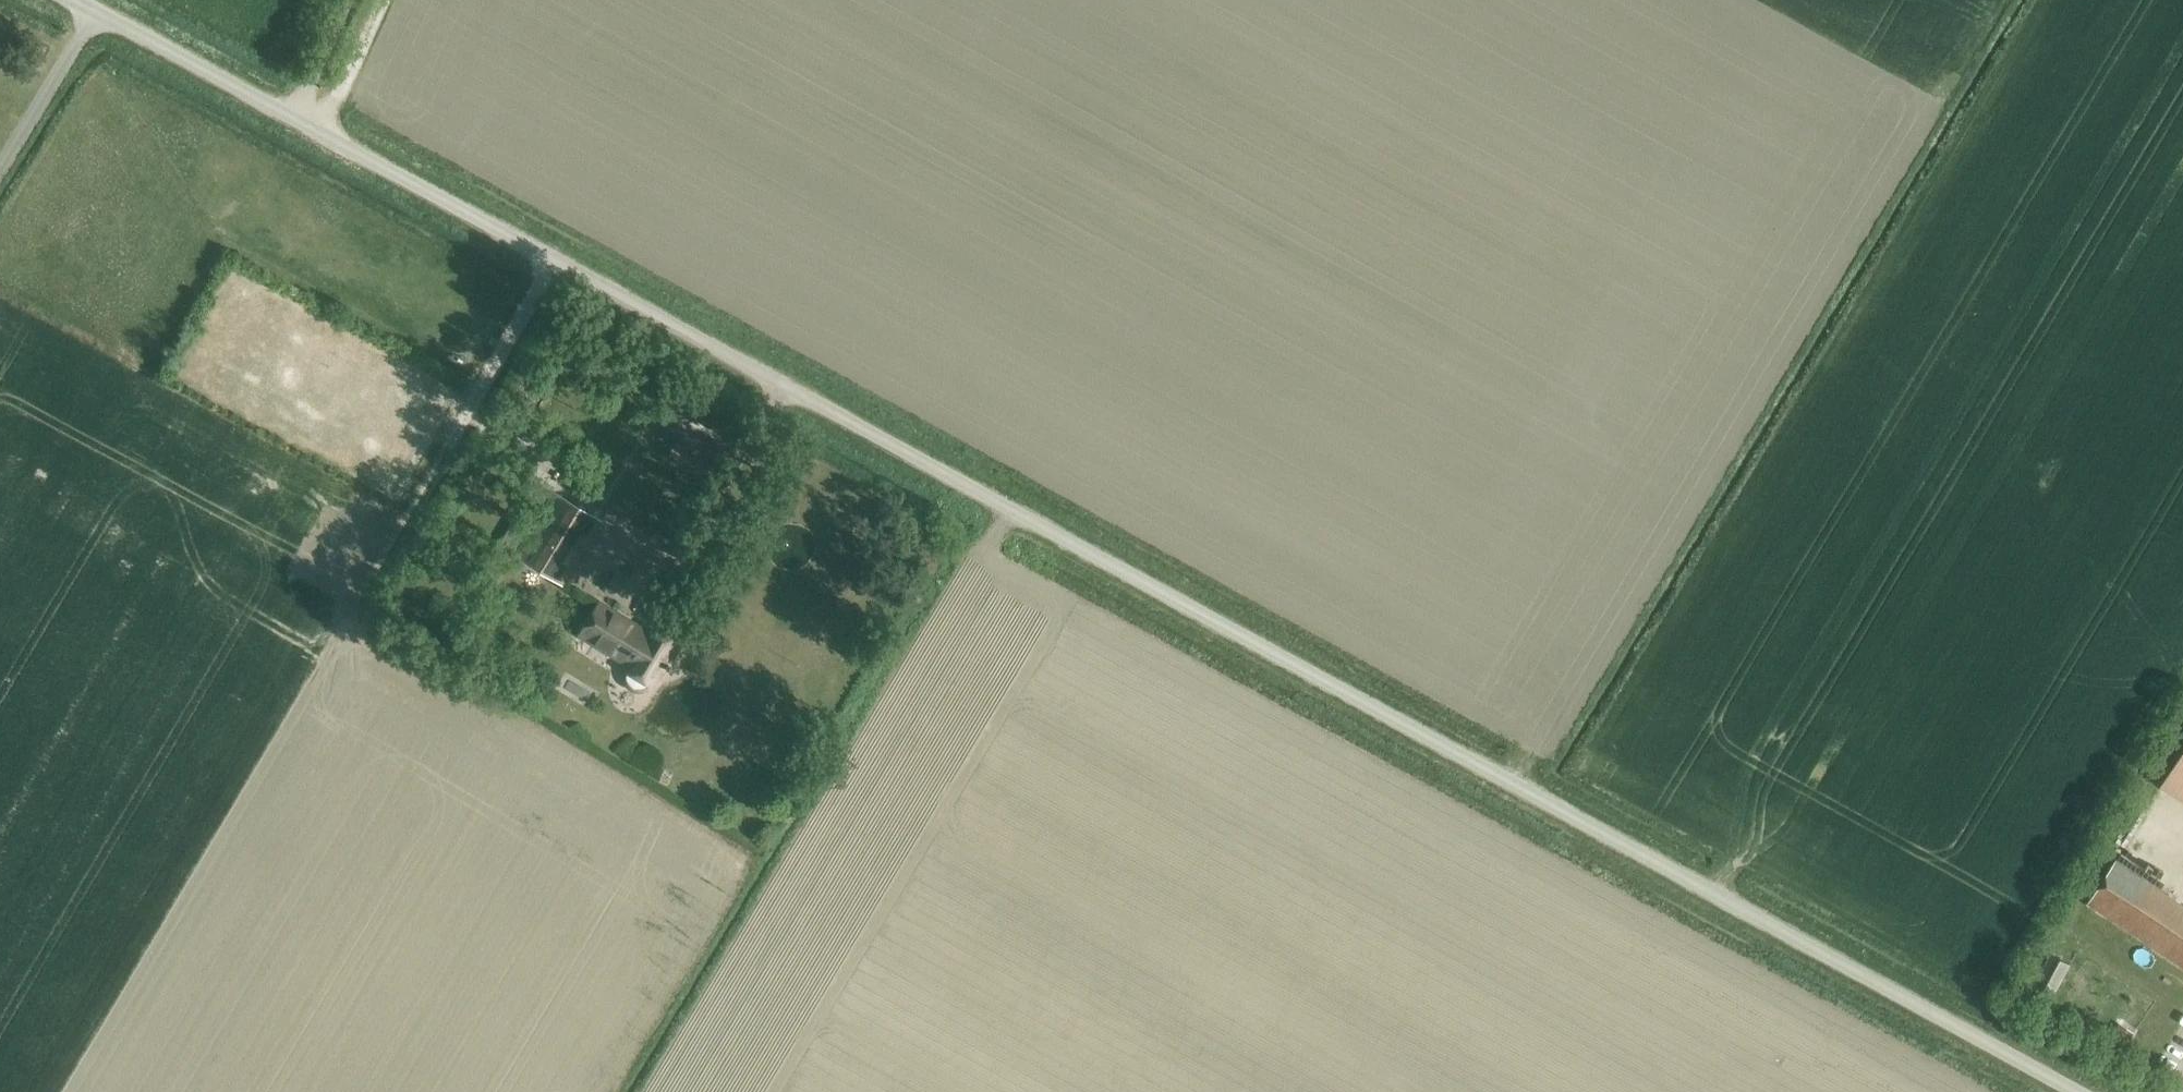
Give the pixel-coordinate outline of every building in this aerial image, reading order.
[(567,577),(574,582),(586,562),(579,557),(600,521),(554,493),(517,555),(563,583),(567,577)] [(648,628),(646,632),(600,604),(581,635),(627,663),(625,668),(655,686),(678,646),(648,628)] [(2162,786),(2182,800),(2182,755),(2162,786)] [(2182,965),(2182,903),(2115,859),(2087,902),(2182,965)] [(2033,984),(2053,995),(2070,963),(2051,952),(2033,984)]
